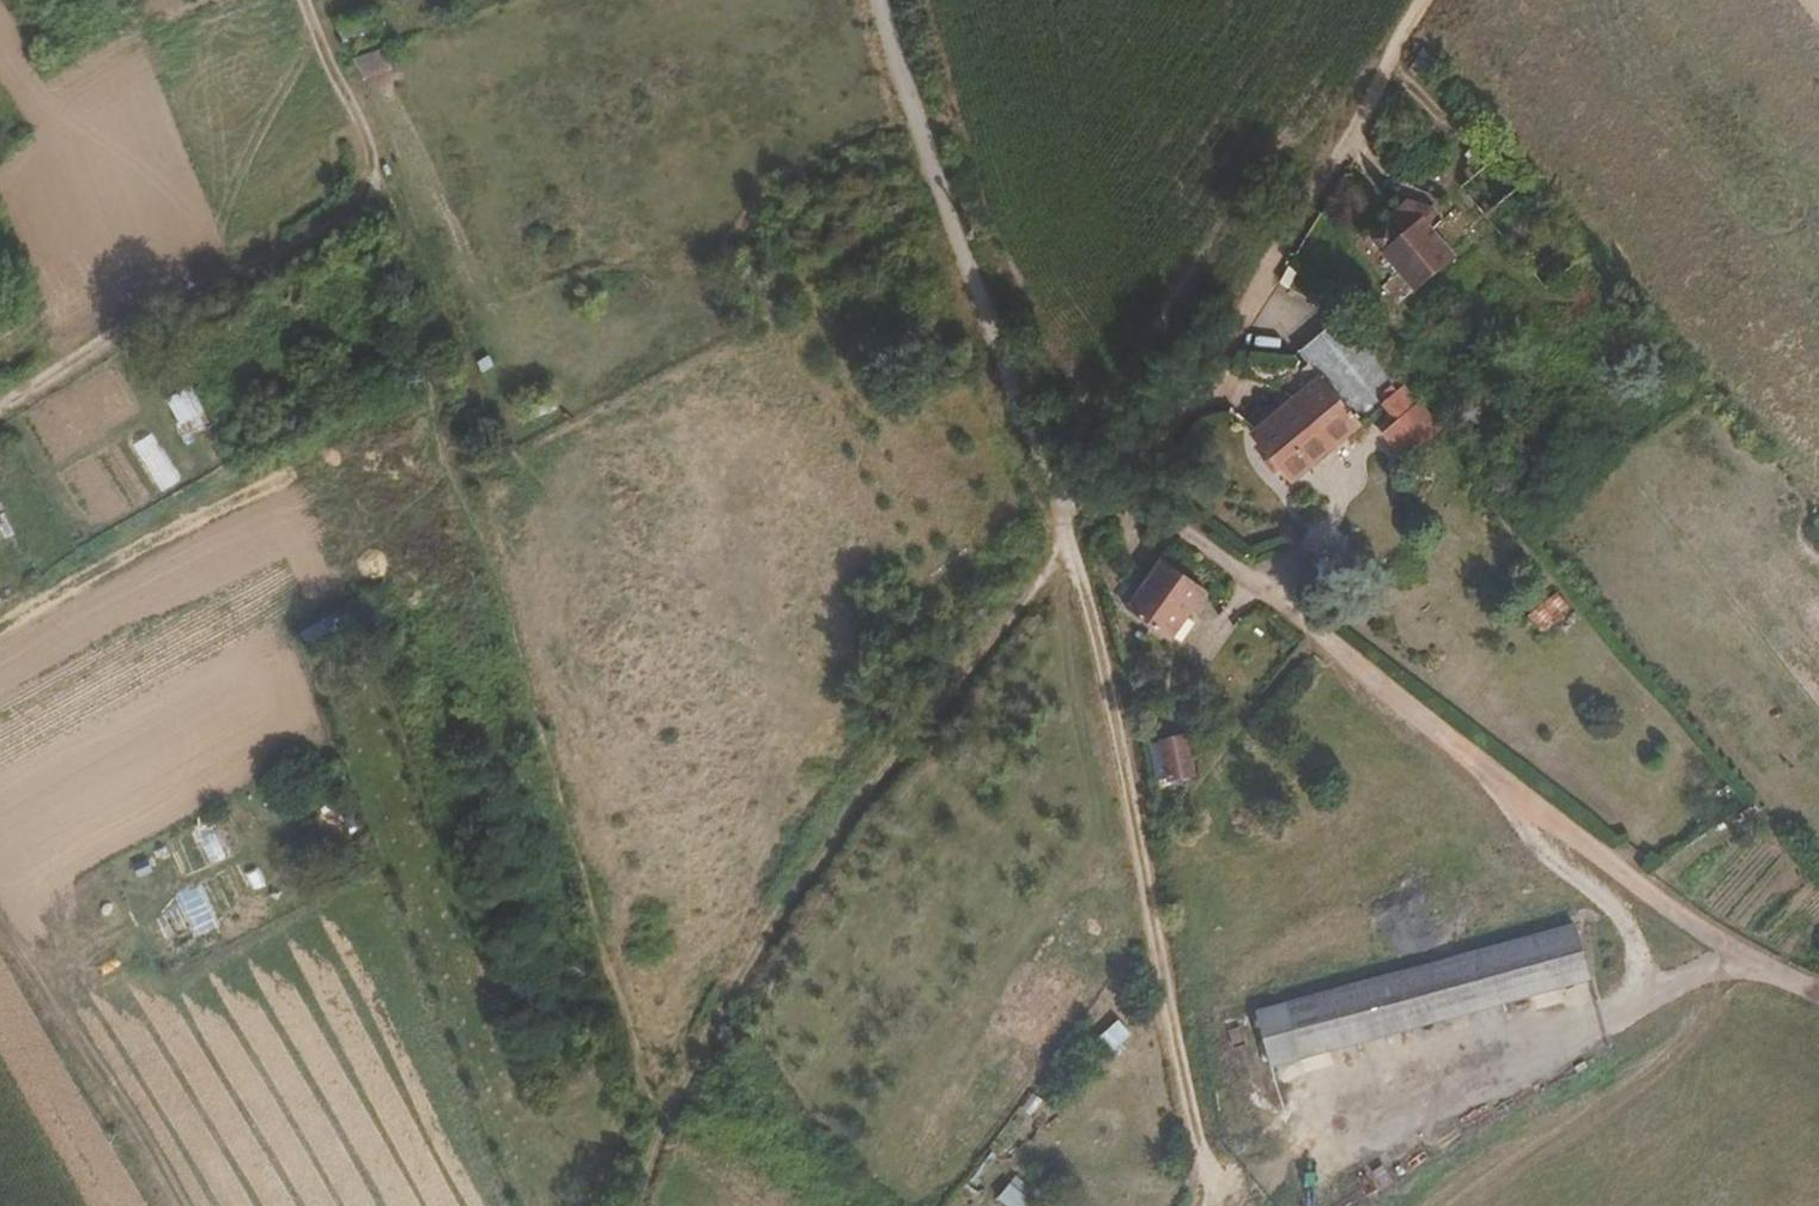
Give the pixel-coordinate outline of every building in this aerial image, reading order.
[(1388,252),(1437,208),(1412,202),(1376,239),(1388,252)] [(1459,253),(1437,229),(1446,219),(1437,208),(1388,252),(1419,289),(1459,253)] [(1294,480),(1409,386),(1347,310),(1301,347),(1323,375),(1255,432),(1294,480)] [(1162,568),(1128,619),(1168,647),(1203,596),(1162,568)] [(1576,932),(1257,1022),(1272,1073),(1591,983),(1576,932)]
